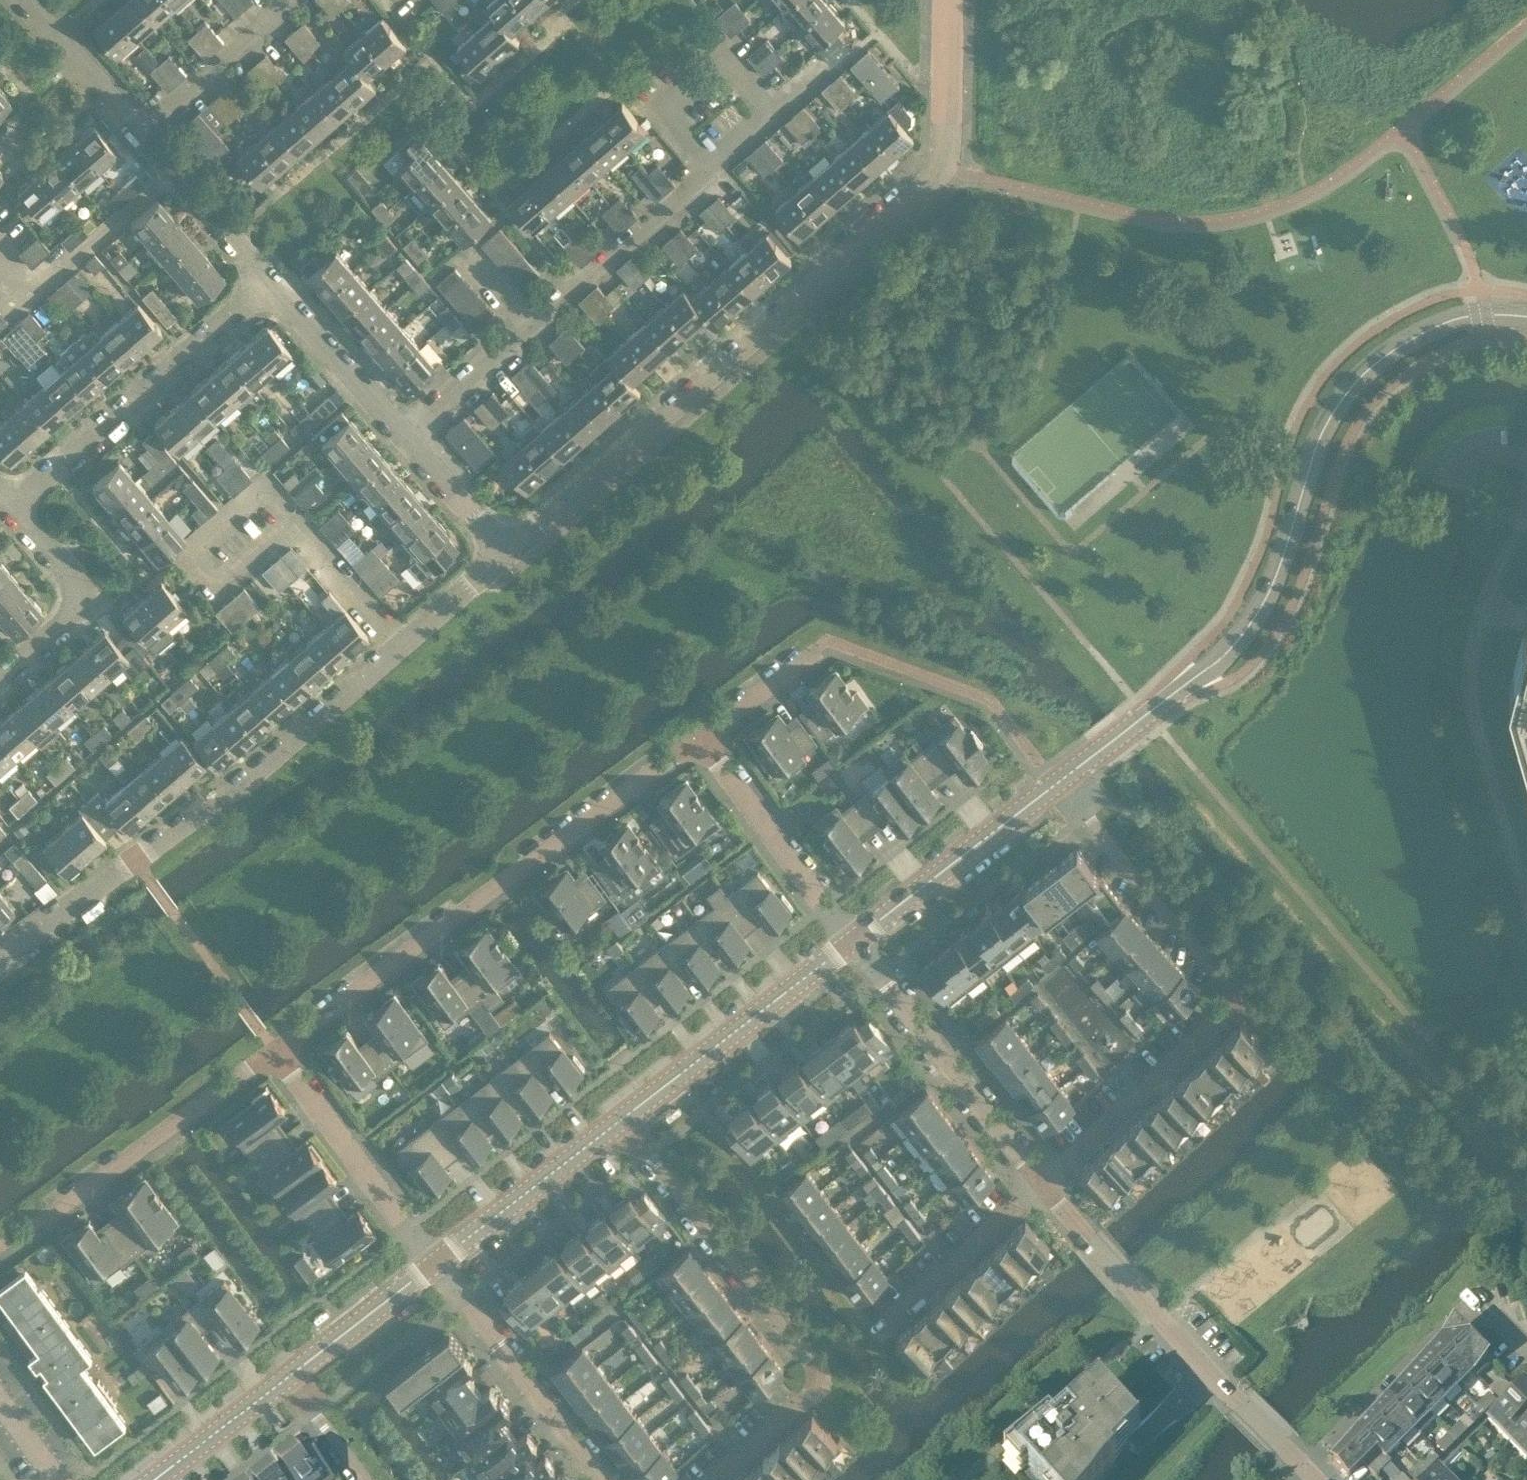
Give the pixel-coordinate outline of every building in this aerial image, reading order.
[(157,21),(138,0),(126,0),(114,10),(139,37),(157,21)] [(175,5),(171,0),(138,0),(157,21),(175,5)] [(245,8),(238,0),(221,0),(235,16),(245,8)] [(341,7),(335,0),(319,0),(332,15),(341,7)] [(455,4),(451,0),(435,0),(445,12),(455,4)] [(530,14),(517,0),(491,0),(486,4),(494,13),(495,12),(511,31),(530,14)] [(546,0),(517,0),(530,14),(546,0)] [(827,2),(825,0),(791,0),(783,7),(800,25),(827,2)] [(722,27),(742,10),(734,1),(714,19),(722,27)] [(718,2),(712,7),(717,12),(723,7),(718,2)] [(817,45),(844,21),(827,2),(800,25),(817,45)] [(118,55),(139,37),(114,10),(94,28),(118,55)] [(729,36),(750,19),(742,10),(722,27),(729,36)] [(518,39),(511,31),(495,12),(494,13),(476,29),(499,56),(518,39)] [(852,13),(848,17),(853,22),(857,18),(852,13)] [(387,59),(406,42),(383,15),(363,32),(387,59)] [(857,18),(853,22),(863,36),(868,31),(857,18)] [(311,49),(320,41),(303,21),(294,29),(311,49)] [(215,50),(223,42),(206,23),(198,30),(215,50)] [(301,57),(311,49),(294,29),(284,37),(301,57)] [(481,72),(499,56),(476,29),(456,46),(470,61),(461,70),(472,83),(483,74),(481,72)] [(205,58),(215,50),(198,30),(189,38),(205,58)] [(368,76),(368,75),(387,59),(363,32),(343,49),(351,58),(351,57),(368,76)] [(755,65),(775,47),(767,38),(747,56),(755,65)] [(150,71),(160,63),(145,46),(135,55),(149,72),(150,71)] [(763,74),(783,57),(775,47),(755,65),(763,74)] [(881,100),(899,85),(868,49),(850,65),(881,100)] [(274,81),(282,74),(265,54),(256,61),(274,81)] [(177,82),(186,74),(169,55),(160,62),(177,82)] [(368,75),(368,76),(351,57),(351,58),(333,74),(357,101),(376,84),(368,75)] [(264,89),(274,81),(256,61),(247,70),(264,89)] [(167,91),(177,82),(160,62),(160,63),(150,71),(167,91)] [(848,101),(857,93),(840,73),(831,82),(848,101)] [(338,117),(357,101),(333,74),(314,90),(338,117)] [(839,109),(848,101),(831,82),(822,90),(839,109)] [(236,114),(244,106),(227,86),(218,94),(236,114)] [(319,134),(338,117),(314,90),(295,106),(319,134)] [(9,101),(0,91),(0,109),(9,101)] [(226,122),(236,114),(218,94),(209,102),(226,122)] [(911,121),(912,113),(899,98),(888,108),(889,110),(870,127),(893,153),(913,136),(905,127),(911,121)] [(627,146),(645,129),(622,102),(603,119),(627,146)] [(300,150),(319,134),(295,106),(277,122),(300,150)] [(810,134),(819,126),(802,106),(793,114),(810,134)] [(212,162),(230,146),(199,110),(181,126),(212,162)] [(802,142),(810,134),(793,114),(785,122),(802,142)] [(646,118),(641,122),(646,127),(650,123),(646,118)] [(608,162),(627,146),(603,119),(584,135),(608,162)] [(282,166),(300,150),(277,122),(258,139),(282,166)] [(92,124),(73,141),(96,168),(106,159),(112,166),(125,154),(107,134),(104,137),(92,124)] [(874,170),(893,153),(870,127),(851,143),(874,170)] [(228,128),(220,135),(227,143),(235,136),(228,128)] [(418,130),(384,159),(393,168),(397,165),(414,184),(442,160),(426,141),(427,140),(425,138),(418,130)] [(589,179),(608,162),(584,135),(565,152),(589,179)] [(262,183),(282,166),(258,139),(238,156),(262,183)] [(773,166),(782,159),(764,139),(756,147),(773,166)] [(78,184),(96,168),(73,141),(54,157),(78,184)] [(856,186),(874,170),(851,143),(832,160),(856,186)] [(764,174),(773,166),(756,147),(747,155),(764,174)] [(570,195),(589,179),(565,152),(547,168),(570,195)] [(59,201),(78,184),(54,157),(35,173),(59,201)] [(430,203),(458,179),(442,160),(414,184),(430,203)] [(837,203),(856,186),(832,160),(814,176),(837,203)] [(751,169),(750,168),(744,161),(735,169),(741,175),(743,177),(751,169)] [(666,191),(675,184),(657,164),(649,171),(666,191)] [(144,168),(136,176),(143,184),(151,177),(144,168)] [(552,211),(570,195),(547,168),(528,184),(552,211)] [(657,200),(666,191),(649,171),(639,180),(657,200)] [(39,217),(59,201),(35,173),(16,190),(22,198),(30,207),(39,217)] [(124,200),(143,184),(136,176),(135,175),(116,191),(124,200)] [(819,219),(837,203),(814,176),(795,192),(819,219)] [(447,222),(475,198),(458,179),(430,203),(447,222)] [(532,228),(552,211),(528,184),(509,201),(532,228)] [(115,209),(124,200),(116,191),(106,199),(115,209)] [(799,236),(819,219),(795,192),(776,209),(799,236)] [(726,222),(735,214),(718,195),(709,203),(726,222)] [(629,224),(637,217),(620,196),(611,204),(629,224)] [(23,213),(30,207),(22,198),(15,204),(23,213)] [(464,241),(491,217),(475,198),(447,222),(464,241)] [(146,242),(173,218),(157,199),(130,223),(146,242)] [(378,215),(388,206),(382,200),(372,208),(378,215)] [(717,230),(726,222),(709,203),(700,211),(717,230)] [(619,233),(629,224),(611,204),(601,212),(619,233)] [(388,226),(397,217),(388,206),(378,215),(388,226)] [(87,233),(95,225),(87,216),(78,223),(87,233)] [(162,260),(189,237),(173,218),(146,242),(162,260)] [(67,250),(87,233),(78,223),(59,240),(67,250)] [(490,252),(508,237),(499,227),(482,242),(490,252)] [(689,255),(698,247),(681,227),(671,235),(689,255)] [(591,257),(600,249),(582,229),(574,237),(591,257)] [(380,247),(389,238),(382,230),(372,239),(380,247)] [(771,275),(790,258),(767,232),(755,242),(747,232),(740,238),(748,248),(771,275)] [(29,265),(48,249),(35,234),(16,250),(29,265)] [(680,263),(689,255),(671,235),(662,243),(680,263)] [(178,279),(205,255),(189,237),(162,260),(178,279)] [(411,253),(421,244),(415,237),(405,246),(411,253)] [(498,261),(516,246),(508,237),(490,252),(498,261)] [(581,266),(591,257),(574,237),(564,245),(581,266)] [(387,255),(397,247),(389,238),(380,247),(387,255)] [(420,263),(430,255),(421,244),(411,253),(420,263)] [(506,270),(523,255),(516,246),(498,261),(506,270)] [(752,291),(771,275),(748,248),(729,265),(752,291)] [(116,268),(125,260),(116,250),(107,258),(116,268)] [(326,293),(353,270),(336,250),(321,263),(313,254),(300,265),(309,276),(310,275),(326,293)] [(643,280),(652,272),(635,252),(625,260),(643,280)] [(92,272),(101,263),(93,254),(84,263),(92,272)] [(195,299),(222,275),(205,255),(178,279),(195,299)] [(514,279),(531,264),(523,255),(506,270),(514,279)] [(124,277),(133,269),(125,260),(116,268),(124,277)] [(633,288),(643,280),(625,260),(616,268),(633,288)] [(522,288),(539,273),(531,264),(514,279),(522,288)] [(734,307),(752,291),(729,265),(711,281),(734,307)] [(412,284),(422,276),(415,267),(405,276),(412,284)] [(462,276),(461,275),(454,267),(445,275),(437,283),(444,291),(462,276)] [(72,306),(92,289),(75,270),(66,278),(56,286),(72,306)] [(343,312),(369,289),(353,270),(326,293),(343,312)] [(420,293),(430,284),(422,276),(412,284),(420,293)] [(452,301),(470,285),(462,276),(444,291),(452,301)] [(714,325),(734,307),(711,281),(692,297),(691,298),(707,315),(706,316),(714,325)] [(604,311),(613,303),(596,284),(587,292),(604,311)] [(460,310),(478,294),(470,285),(452,301),(460,310)] [(64,313),(72,306),(56,286),(47,294),(64,313)] [(691,298),(692,297),(683,287),(664,304),(688,331),(706,316),(707,315),(691,298)] [(148,305),(157,297),(150,288),(140,296),(148,305)] [(359,331),(386,308),(369,289),(343,312),(359,331)] [(595,319),(604,311),(587,292),(578,300),(595,319)] [(468,318),(486,303),(478,294),(460,310),(468,318)] [(165,325),(174,316),(157,297),(148,305),(165,325)] [(140,346),(159,330),(135,303),(116,319),(140,346)] [(477,328),(494,312),(486,303),(468,318),(477,328)] [(445,322),(455,313),(447,304),(437,313),(445,322)] [(669,348),(688,331),(664,304),(645,321),(669,348)] [(375,349),(402,326),(386,308),(359,331),(375,349)] [(35,338),(44,330),(28,311),(18,319),(35,338)] [(452,330),(462,322),(455,313),(445,322),(452,330)] [(26,346),(35,338),(18,319),(9,327),(26,346)] [(122,363),(140,346),(116,319),(98,335),(122,363)] [(650,364),(669,348),(645,321),(626,337),(650,364)] [(271,369),(290,353),(266,325),(248,342),(271,369)] [(391,368),(418,345),(402,326),(375,349),(391,368)] [(574,354),(584,345),(567,326),(558,334),(574,354)] [(98,335),(92,328),(85,334),(83,332),(71,342),(103,379),(122,363),(98,335)] [(566,361),(574,354),(558,334),(549,342),(566,361)] [(631,381),(650,364),(626,337),(607,354),(608,355),(615,363),(631,381)] [(84,395),(103,379),(71,342),(59,352),(62,355),(55,360),(61,367),(60,367),(84,395)] [(252,386),(271,369),(248,342),(228,358),(252,386)] [(439,361),(435,364),(418,345),(391,368),(408,388),(412,392),(442,366),(439,361)] [(608,355),(596,365),(589,371),(597,379),(620,406),(639,390),(631,381),(615,363),(608,355)] [(234,401),(252,386),(228,358),(210,374),(234,401)] [(537,386),(546,378),(529,359),(521,367),(537,386)] [(66,411),(84,395),(60,367),(42,384),(66,411)] [(528,394),(537,386),(521,367),(511,375),(528,394)] [(215,418),(234,401),(210,374),(191,391),(215,418)] [(602,422),(620,406),(597,379),(578,395),(602,422)] [(47,427),(66,411),(42,384),(23,400),(47,427)] [(196,434),(215,418),(191,391),(173,407),(196,434)] [(500,418),(509,411),(492,392),(484,399),(500,418)] [(316,421),(335,405),(327,395),(307,412),(316,421)] [(583,438),(602,422),(578,395),(559,411),(583,438)] [(491,426),(500,418),(484,399),(474,407),(491,426)] [(28,444),(47,427),(23,400),(4,416),(28,444)] [(176,451),(196,434),(173,407),(153,424),(176,451)] [(336,461),(364,438),(341,410),(310,436),(318,445),(320,443),(336,461)] [(564,455),(583,438),(559,411),(541,428),(564,455)] [(306,430),(316,421),(307,412),(298,420),(306,430)] [(28,444),(4,416),(0,420),(0,451),(9,461),(28,444)] [(477,467),(494,452),(464,416),(446,431),(477,467)] [(273,428),(264,436),(271,444),(280,436),(273,428)] [(545,471),(564,455),(541,428),(522,444),(545,471)] [(157,459),(167,450),(151,432),(141,441),(157,459)] [(279,453),(288,445),(280,436),(271,444),(279,453)] [(352,480),(380,456),(364,438),(336,461),(352,480)] [(269,462),(279,453),(271,444),(261,452),(269,462)] [(526,488),(545,471),(522,444),(502,461),(526,488)] [(166,469),(176,461),(167,450),(157,459),(166,469)] [(227,451),(218,459),(225,467),(234,459),(227,451)] [(369,499),(397,475),(380,456),(352,480),(369,499)] [(241,486),(251,478),(234,459),(225,467),(241,486)] [(106,504),(133,480),(117,461),(89,485),(106,504)] [(231,495),(241,486),(225,467),(215,475),(231,495)] [(295,469),(282,481),(287,487),(301,475),(295,469)] [(294,497),(314,481),(306,472),(301,475),(287,487),(287,488),(294,497)] [(385,518),(413,494),(397,475),(369,499),(378,510),(368,519),(375,527),(385,518)] [(122,523),(150,499),(133,480),(106,504),(122,523)] [(190,497),(199,488),(192,480),(182,488),(190,497)] [(303,507),(322,491),(314,481),(294,497),(303,507)] [(206,516),(216,508),(199,488),(190,497),(206,516)] [(401,536),(429,513),(413,494),(385,518),(401,536)] [(139,541),(166,518),(150,499),(122,523),(139,541)] [(343,509),(340,512),(346,519),(353,513),(350,509),(343,509)] [(327,535),(346,519),(340,512),(338,510),(319,526),(327,535)] [(443,535),(446,533),(429,513),(401,536),(417,556),(407,565),(420,580),(456,549),(443,535)] [(155,560),(183,537),(166,518),(139,541),(155,560)] [(335,545),(354,528),(346,519),(327,535),(335,545)] [(359,572),(378,556),(370,547),(351,564),(359,572)] [(287,582),(296,574),(279,555),(270,563),(287,582)] [(398,580),(387,566),(378,556),(359,572),(379,596),(398,580)] [(277,590),(287,582),(270,563),(260,571),(277,590)] [(23,592),(6,573),(0,579),(0,612),(23,592)] [(165,625),(184,608),(161,581),(141,598),(165,625)] [(249,615),(259,606),(242,587),(233,595),(249,615)] [(347,653),(367,636),(328,591),(320,599),(335,616),(324,626),(347,653)] [(40,611),(23,592),(0,612),(0,620),(13,635),(40,611)] [(240,623),(249,615),(233,595),(223,603),(240,623)] [(175,637),(165,625),(141,598),(123,614),(135,628),(125,637),(142,655),(151,647),(155,652),(163,655),(177,643),(175,637)] [(230,632),(240,623),(223,603),(213,612),(230,632)] [(328,669),(347,653),(324,626),(305,642),(328,669)] [(104,631),(85,647),(108,674),(120,664),(130,675),(146,661),(142,655),(125,637),(116,645),(104,631)] [(1514,686),(1526,730),(1526,635),(1514,686)] [(310,685),(328,669),(305,642),(286,658),(310,685)] [(224,663),(235,654),(227,644),(216,653),(224,663)] [(89,690),(108,674),(85,647),(66,663),(89,690)] [(216,670),(224,663),(216,653),(207,661),(216,670)] [(291,702),(310,685),(286,658),(267,675),(291,702)] [(71,707),(89,690),(66,663),(48,679),(71,707)] [(853,693),(836,670),(810,689),(821,703),(805,714),(822,737),(867,704),(857,690),(853,693)] [(272,718),(291,702),(267,675),(249,691),(272,718)] [(187,695),(198,686),(189,677),(179,686),(187,695)] [(52,722),(71,707),(48,679),(29,695),(52,722)] [(178,703),(187,695),(179,686),(170,693),(178,703)] [(253,734),(272,718),(249,691),(230,707),(253,734)] [(33,739),(52,722),(29,695),(10,712),(33,739)] [(235,750),(253,734),(230,707),(211,723),(235,750)] [(120,726),(130,718),(122,708),(112,716),(120,726)] [(33,739),(10,712),(0,721),(0,738),(15,755),(33,739)] [(143,733),(153,724),(145,715),(134,724),(143,733)] [(783,731),(773,716),(747,736),(774,772),(816,741),(799,719),(783,731)] [(940,739),(925,750),(941,770),(955,759),(966,773),(987,757),(978,747),(982,744),(971,730),(968,733),(954,716),(934,731),(940,739)] [(215,767),(235,750),(211,723),(192,740),(215,767)] [(102,743),(112,734),(103,724),(93,732),(102,743)] [(134,741),(143,733),(134,724),(126,731),(134,741)] [(93,751),(102,743),(93,732),(84,740),(93,751)] [(183,780),(203,763),(179,736),(160,753),(183,780)] [(15,755),(0,738),(0,768),(15,755)] [(107,765),(117,757),(108,747),(98,755),(107,765)] [(885,769),(891,777),(918,811),(937,796),(926,781),(941,770),(925,750),(910,762),(904,755),(885,769)] [(164,796),(183,780),(160,753),(141,769),(164,796)] [(64,775),(74,767),(65,756),(55,765),(64,775)] [(840,780),(846,776),(847,770),(842,764),(833,771),(840,780)] [(54,784),(64,775),(55,765),(46,773),(54,784)] [(146,812),(164,796),(141,769),(122,785),(146,812)] [(891,777),(857,803),(872,823),(887,812),(898,826),(918,811),(891,777)] [(661,799),(672,813),(656,825),(678,854),(719,823),(687,780),(661,799)] [(126,829),(146,812),(122,785),(103,801),(96,793),(87,801),(103,820),(111,829),(119,822),(126,829)] [(27,808),(37,799),(28,789),(18,797),(27,808)] [(17,816),(27,808),(18,797),(9,806),(17,816)] [(111,829),(103,820),(87,801),(77,809),(80,813),(61,829),(84,856),(103,840),(101,837),(111,829)] [(869,849),(858,834),(872,823),(857,803),(842,814),(836,807),(816,822),(837,850),(834,853),(845,867),(869,849)] [(617,897),(659,866),(654,860),(627,823),(601,843),(612,857),(596,868),(613,891),(617,897)] [(20,824),(13,830),(19,836),(26,830),(20,824)] [(65,873),(84,856),(61,829),(42,845),(39,842),(29,850),(45,869),(55,861),(65,873)] [(1107,924),(1125,908),(1077,846),(1059,860),(1087,896),(1086,897),(1107,924)] [(19,870),(28,861),(21,852),(11,860),(19,870)] [(1069,910),(1086,897),(1087,896),(1059,860),(1042,873),(1064,902),(1063,903),(1069,910)] [(35,889),(45,880),(28,861),(19,870),(35,889)] [(671,877),(677,885),(686,878),(680,870),(671,877)] [(727,895),(753,928),(763,920),(768,926),(792,907),(782,894),(778,897),(758,871),(727,895)] [(571,887),(561,873),(535,892),(562,928),(603,898),(587,875),(571,887)] [(1046,915),(1063,903),(1064,902),(1042,873),(1024,887),(1046,915)] [(1031,927),(1046,915),(1024,887),(1008,900),(1030,928),(1031,927)] [(641,895),(620,910),(625,916),(632,926),(647,914),(652,910),(641,895)] [(697,918),(727,958),(747,942),(742,936),(753,928),(727,895),(697,918)] [(11,910),(0,897),(0,920),(11,910)] [(1031,927),(1030,928),(1008,900),(991,913),(1019,949),(1037,935),(1031,927)] [(1115,950),(1141,926),(1125,908),(1107,924),(1098,932),(1115,950)] [(1002,962),(1019,949),(991,913),(974,926),(1002,962)] [(651,920),(658,928),(665,923),(658,914),(651,920)] [(613,924),(621,934),(632,926),(625,916),(613,924)] [(667,941),(692,975),(697,981),(717,965),(712,959),(722,952),(727,958),(697,918),(667,941)] [(1088,933),(1097,925),(1092,918),(1083,926),(1088,933)] [(984,975),(1002,962),(974,926),(957,939),(984,975)] [(1079,941),(1088,933),(1083,926),(1073,935),(1079,941)] [(1129,965),(1155,941),(1141,926),(1115,950),(1129,965)] [(486,928),(460,947),(475,968),(464,975),(481,998),(482,997),(488,1007),(501,997),(494,988),(518,971),(512,964),(486,928)] [(623,947),(616,939),(608,945),(614,954),(623,947)] [(967,989),(984,975),(957,939),(939,953),(967,989)] [(637,964),(662,998),(667,1004),(687,988),(682,982),(692,975),(667,941),(637,964)] [(1143,981),(1169,957),(1155,941),(1129,965),(1143,981)] [(1057,962),(1066,954),(1059,948),(1051,956),(1057,962)] [(949,1003),(967,989),(939,953),(921,966),(949,1003)] [(1077,969),(1083,963),(1075,954),(1068,960),(1077,969)] [(1047,971),(1057,962),(1051,956),(1041,965),(1047,971)] [(1157,995),(1183,972),(1169,957),(1143,981),(1157,995)] [(444,1025),(481,998),(464,975),(454,983),(439,963),(413,982),(444,1025)] [(652,1005),(662,998),(637,964),(606,988),(626,1014),(622,1017),(633,1031),(657,1012),(652,1005)] [(1174,1013),(1199,989),(1183,972),(1157,995),(1174,1013)] [(1024,992),(1035,983),(1029,977),(1019,985),(1024,992)] [(1098,993),(1105,986),(1096,977),(1090,983),(1098,993)] [(1015,999),(1024,992),(1019,985),(1010,993),(1015,999)] [(1107,1002),(1114,996),(1105,986),(1098,993),(1107,1002)] [(1038,1008),(1045,1002),(1038,992),(1030,998),(1038,1008)] [(383,1035),(372,1043),(388,1064),(398,1057),(394,1051),(420,1031),(394,996),(368,1015),(383,1035)] [(553,1007),(545,998),(535,1006),(542,1015),(553,1007)] [(990,1019),(1000,1011),(995,1004),(985,1012),(990,1019)] [(512,1016),(504,1005),(494,1013),(502,1024),(512,1016)] [(1128,1024),(1134,1018),(1126,1009),(1119,1015),(1128,1024)] [(981,1026),(990,1019),(985,1012),(975,1019),(981,1026)] [(1058,1033),(1065,1027),(1053,1012),(1046,1018),(1058,1033)] [(883,1055),(893,1048),(869,1017),(860,1025),(855,1018),(839,1031),(868,1068),(867,1068),(874,1076),(889,1063),(883,1055)] [(992,1058),(1021,1036),(1006,1017),(977,1039),(992,1058)] [(1136,1033),(1143,1027),(1134,1018),(1128,1024),(1136,1033)] [(1265,1049),(1264,1048),(1241,1022),(1224,1038),(1248,1064),(1265,1049)] [(1061,1038),(1068,1032),(1065,1027),(1058,1033),(1061,1038)] [(379,1071),(388,1064),(372,1043),(362,1051),(347,1030),(321,1049),(347,1085),(374,1066),(379,1071)] [(503,1038),(497,1031),(490,1037),(495,1045),(503,1038)] [(850,1082),(867,1068),(868,1068),(839,1031),(822,1044),(846,1075),(845,1076),(850,1082)] [(519,1055),(545,1088),(555,1081),(559,1087),(584,1069),(574,1055),(570,1058),(549,1032),(519,1055)] [(1005,1074),(1033,1052),(1021,1036),(992,1058),(1005,1074)] [(1232,1079),(1248,1064),(1224,1038),(1208,1052),(1232,1079)] [(845,1076),(846,1075),(822,1044),(806,1056),(811,1063),(803,1068),(802,1069),(822,1094),(821,1095),(825,1101),(836,1092),(832,1086),(845,1076)] [(1084,1067),(1091,1062),(1079,1046),(1072,1052),(1084,1067)] [(1018,1091),(1046,1069),(1033,1052),(1005,1074),(1018,1091)] [(1216,1093),(1232,1079),(1208,1052),(1192,1067),(1216,1093)] [(489,1079),(515,1111),(525,1104),(529,1110),(550,1095),(545,1088),(519,1055),(489,1079)] [(802,1069),(803,1068),(798,1062),(781,1075),(786,1082),(779,1087),(778,1088),(801,1119),(812,1111),(807,1105),(821,1095),(822,1094),(802,1069)] [(1087,1072),(1095,1066),(1091,1062),(1084,1067),(1087,1072)] [(1200,1108),(1216,1093),(1192,1067),(1176,1081),(1200,1108)] [(1264,1082),(1270,1077),(1262,1067),(1256,1073),(1264,1082)] [(1030,1107),(1059,1085),(1046,1069),(1018,1091),(1030,1107)] [(442,1081),(447,1087),(451,1092),(460,1085),(450,1073),(441,1080),(442,1081)] [(459,1102),(485,1135),(494,1127),(499,1134),(520,1118),(515,1111),(489,1079),(459,1102)] [(437,1094),(447,1087),(442,1081),(433,1088),(437,1094)] [(778,1088),(779,1087),(774,1081),(756,1094),(761,1101),(754,1106),(753,1107),(777,1138),(801,1119),(778,1088)] [(1184,1123),(1200,1108),(1176,1081),(1160,1096),(1184,1123)] [(252,1156),(258,1152),(281,1135),(270,1120),(285,1110),(267,1085),(251,1097),(254,1101),(226,1121),(252,1156)] [(1045,1126),(1074,1104),(1059,1085),(1030,1107),(1045,1126)] [(911,1130),(939,1108),(926,1090),(897,1112),(911,1130)] [(1168,1137),(1184,1123),(1160,1096),(1144,1111),(1168,1137)] [(885,1111),(895,1103),(890,1097),(880,1104),(885,1111)] [(753,1107),(754,1106),(749,1100),(732,1113),(737,1120),(727,1127),(751,1158),(777,1138),(753,1107)] [(1233,1111),(1236,1108),(1230,1101),(1226,1104),(1227,1105),(1225,1107),(1228,1111),(1231,1109),(1233,1111)] [(428,1125),(454,1158),(464,1150),(469,1157),(490,1141),(485,1135),(459,1102),(428,1125)] [(924,1147),(953,1125),(939,1108),(911,1130),(924,1147)] [(1152,1152),(1168,1137),(1144,1111),(1128,1125),(1152,1152)] [(848,1128),(857,1121),(852,1113),(842,1121),(848,1128)] [(444,1166),(454,1158),(428,1125),(398,1149),(418,1175),(414,1178),(425,1192),(449,1173),(444,1166)] [(938,1164),(966,1142),(953,1125),(924,1147),(938,1164)] [(1136,1166),(1152,1152),(1128,1125),(1112,1140),(1136,1166)] [(823,1147),(835,1138),(827,1128),(815,1137),(823,1147)] [(278,1192),(282,1189),(321,1159),(306,1139),(292,1150),(281,1135),(258,1152),(269,1165),(261,1171),(278,1192)] [(1120,1181),(1136,1166),(1112,1140),(1096,1154),(1120,1181)] [(951,1182),(980,1160),(966,1142),(938,1164),(951,1182)] [(872,1161),(878,1156),(871,1146),(864,1151),(872,1161)] [(853,1163),(860,1158),(852,1148),(845,1153),(853,1163)] [(1104,1196),(1120,1181),(1096,1154),(1079,1169),(1104,1196)] [(784,1177),(798,1167),(792,1158),(778,1169),(784,1177)] [(861,1173),(868,1167),(860,1158),(853,1163),(861,1173)] [(282,1189),(308,1223),(332,1205),(321,1190),(336,1179),(321,1159),(282,1189)] [(965,1199),(994,1177),(980,1160),(951,1182),(965,1199)] [(885,1178),(891,1173),(884,1163),(877,1168),(885,1178)] [(791,1210),(820,1188),(806,1171),(778,1193),(791,1210)] [(892,1188),(899,1183),(891,1173),(885,1178),(892,1188)] [(129,1213),(114,1224),(131,1246),(141,1239),(145,1245),(176,1223),(144,1179),(118,1199),(129,1213)] [(880,1197),(886,1192),(879,1182),(872,1187),(880,1197)] [(805,1228),(833,1206),(820,1188),(791,1210),(805,1228)] [(1131,1204),(1137,1199),(1129,1189),(1122,1195),(1131,1204)] [(657,1230),(669,1222),(645,1191),(635,1198),(630,1192),(613,1205),(618,1212),(619,1211),(638,1236),(640,1235),(653,1225),(657,1230)] [(887,1207),(894,1202),(886,1192),(880,1197),(887,1207)] [(911,1213),(918,1207),(910,1197),(904,1203),(911,1213)] [(343,1220),(332,1205),(308,1223),(318,1235),(312,1240),(329,1262),(358,1241),(361,1245),(376,1234),(358,1209),(343,1220)] [(818,1245),(846,1223),(833,1206),(805,1228),(818,1245)] [(919,1222),(926,1217),(918,1207),(911,1213),(919,1222)] [(619,1211),(618,1212),(611,1217),(606,1211),(588,1224),(593,1231),(594,1230),(618,1261),(644,1241),(640,1235),(638,1236),(619,1211)] [(906,1231),(913,1226),(905,1216),(898,1221),(906,1231)] [(885,1232),(895,1224),(889,1217),(880,1225),(885,1232)] [(1050,1245),(1049,1244),(1026,1219),(1009,1234),(1033,1261),(1050,1245)] [(90,1276),(131,1246),(114,1224),(100,1235),(89,1220),(63,1239),(90,1276)] [(937,1228),(932,1222),(925,1229),(931,1234),(937,1228)] [(831,1262),(860,1240),(846,1223),(818,1245),(831,1262)] [(914,1241),(921,1236),(913,1226),(906,1231),(914,1241)] [(594,1230),(593,1231),(586,1237),(581,1230),(563,1243),(569,1250),(570,1249),(589,1274),(590,1273),(604,1263),(608,1269),(618,1261),(594,1230)] [(1017,1275),(1033,1261),(1009,1234),(993,1249),(1017,1275)] [(845,1279),(873,1257),(860,1240),(831,1262),(845,1279)] [(44,1262),(57,1252),(49,1242),(36,1251),(44,1262)] [(884,1242),(877,1247),(881,1252),(887,1246),(884,1242)] [(674,1288),(703,1266),(689,1248),(661,1270),(674,1288)] [(569,1250),(561,1256),(556,1249),(540,1261),(564,1293),(565,1292),(579,1282),(583,1288),(594,1279),(590,1273),(589,1274),(570,1249),(569,1250)] [(1001,1290),(1017,1275),(993,1249),(977,1263),(1001,1290)] [(635,1280),(658,1262),(651,1253),(628,1271),(635,1280)] [(858,1297),(887,1275),(873,1257),(845,1279),(858,1297)] [(565,1292),(564,1293),(540,1261),(523,1275),(547,1306),(552,1313),(570,1298),(565,1292)] [(985,1304),(1001,1290),(977,1263),(961,1278),(985,1304)] [(1049,1279),(1056,1273),(1047,1264),(1041,1269),(1049,1279)] [(688,1305),(716,1283),(703,1266),(674,1288),(688,1305)] [(44,1292),(26,1267),(0,1286),(0,1296),(39,1348),(29,1356),(37,1367),(41,1364),(48,1373),(44,1376),(96,1445),(126,1423),(83,1365),(93,1357),(44,1292)] [(626,1274),(625,1284),(627,1286),(633,1281),(627,1273),(626,1274)] [(533,1317),(547,1306),(523,1275),(507,1287),(512,1294),(502,1301),(526,1332),(537,1323),(533,1317)] [(159,1285),(152,1276),(145,1281),(151,1291),(159,1285)] [(969,1319),(985,1304),(961,1278),(945,1292),(969,1319)] [(701,1322),(730,1300),(716,1283),(688,1305),(701,1322)] [(194,1303),(211,1325),(221,1317),(225,1322),(224,1322),(236,1337),(257,1322),(229,1286),(210,1300),(206,1294),(194,1303)] [(953,1334),(969,1319),(945,1292),(929,1307),(953,1334)] [(714,1340),(743,1317),(730,1300),(701,1322),(714,1340)] [(164,1326),(197,1368),(217,1352),(205,1337),(204,1338),(201,1333),(211,1325),(194,1303),(164,1326)] [(635,1319),(641,1314),(634,1304),(627,1309),(635,1319)] [(937,1348),(953,1334),(929,1307),(913,1322),(937,1348)] [(642,1329),(649,1324),(641,1314),(635,1319),(642,1329)] [(728,1357),(756,1335),(743,1317),(714,1340),(728,1357)] [(921,1363),(937,1348),(913,1322),(896,1337),(921,1363)] [(630,1338),(637,1333),(629,1323),(622,1328),(630,1338)] [(177,1383),(197,1368),(164,1326),(134,1349),(151,1371),(163,1363),(166,1367),(165,1368),(177,1383)] [(575,1342),(585,1334),(580,1327),(570,1335),(575,1342)] [(1465,1335),(1467,1333),(1463,1328),(1461,1331),(1459,1329),(1443,1344),(1445,1347),(1446,1346),(1473,1373),(1472,1374),(1477,1378),(1492,1363),(1465,1335)] [(463,1352),(465,1351),(450,1331),(387,1380),(402,1400),(424,1382),(463,1352)] [(741,1374),(769,1352),(756,1335),(728,1357),(741,1374)] [(661,1353),(668,1348),(660,1338),(653,1343),(661,1353)] [(643,1355),(650,1350),(642,1340),(635,1345),(643,1355)] [(558,1343),(545,1354),(550,1361),(562,1350),(558,1343)] [(568,1385),(596,1363),(582,1346),(554,1368),(568,1385)] [(1472,1374),(1473,1373),(1446,1346),(1445,1347),(1432,1361),(1458,1387),(1472,1374)] [(669,1363),(675,1358),(668,1348),(661,1353),(669,1363)] [(650,1365),(657,1360),(650,1350),(643,1355),(650,1365)] [(465,1369),(473,1364),(463,1352),(424,1382),(442,1406),(474,1381),(465,1369)] [(755,1392),(783,1370),(769,1352),(741,1374),(755,1392)] [(948,1372),(954,1366),(945,1357),(939,1362),(948,1372)] [(1444,1402),(1458,1387),(1432,1361),(1417,1375),(1444,1402)] [(581,1403),(609,1381),(596,1363),(568,1385),(581,1403)] [(128,1376),(134,1383),(146,1374),(141,1366),(128,1376)] [(688,1388),(694,1382),(687,1372),(680,1378),(688,1388)] [(669,1389),(676,1384),(668,1374),(662,1380),(669,1389)] [(1149,1447),(1143,1437),(1137,1428),(1140,1424),(1139,1423),(1096,1375),(1059,1406),(1069,1415),(1056,1427),(1047,1416),(970,1479),(1142,1479),(1162,1461),(1149,1447)] [(1429,1416),(1444,1402),(1417,1375),(1403,1389),(1429,1416)] [(1499,1400),(1508,1390),(1498,1380),(1489,1390),(1499,1400)] [(483,1392),(482,1392),(474,1381),(442,1406),(459,1428),(499,1397),(490,1387),(483,1392)] [(594,1420),(623,1398),(609,1381),(581,1403),(594,1420)] [(695,1397),(702,1392),(694,1382),(688,1388),(695,1397)] [(677,1399),(684,1394),(676,1384),(669,1389),(677,1399)] [(1524,1386),(1488,1422),(1509,1444),(1526,1426),(1526,1389),(1524,1386)] [(1415,1431),(1429,1416),(1403,1389),(1388,1404),(1415,1431)] [(154,1412),(168,1402),(160,1392),(147,1401),(154,1412)] [(501,1415),(510,1409),(500,1396),(499,1397),(459,1428),(456,1430),(476,1454),(510,1427),(501,1415)] [(706,1411),(716,1404),(711,1397),(701,1405),(706,1411)] [(1485,1414),(1494,1404),(1486,1397),(1477,1406),(1485,1414)] [(608,1437),(636,1415),(623,1398),(594,1420),(608,1437)] [(1400,1445),(1415,1431),(1388,1404),(1374,1418),(1400,1445)] [(1475,1424),(1485,1414),(1477,1406),(1467,1416),(1475,1424)] [(696,1424),(703,1418),(695,1408),(688,1414),(696,1424)] [(719,1428),(727,1421),(717,1409),(709,1415),(719,1428)] [(842,1446),(835,1439),(812,1414),(795,1429),(820,1456),(819,1457),(824,1463),(842,1446)] [(621,1454),(649,1432),(636,1415),(608,1437),(621,1454)] [(703,1433),(710,1428),(703,1418),(696,1424),(703,1433)] [(1386,1459),(1400,1445),(1374,1418),(1359,1433),(1361,1435),(1362,1435),(1386,1459)] [(1456,1443),(1465,1433),(1458,1425),(1448,1435),(1456,1443)] [(1509,1444),(1526,1462),(1526,1426),(1509,1444)] [(528,1432),(518,1439),(510,1427),(476,1454),(495,1478),(528,1451),(537,1444),(528,1432)] [(804,1470),(819,1457),(820,1456),(795,1429),(779,1444),(804,1470)] [(634,1471),(663,1449),(649,1432),(621,1454),(634,1471)] [(1386,1459),(1362,1435),(1361,1435),(1333,1464),(1342,1473),(1339,1475),(1344,1479),(1346,1477),(1348,1479),(1362,1465),(1376,1478),(1391,1463),(1386,1459)] [(1446,1452),(1456,1443),(1448,1435),(1438,1445),(1446,1452)] [(804,1470),(779,1444),(763,1459),(783,1479),(793,1479),(804,1470)] [(676,1467),(663,1449),(634,1471),(641,1479),(660,1479),(676,1467)] [(310,1450),(300,1458),(295,1451),(278,1465),(283,1471),(284,1470),(292,1479),(333,1479),(310,1450)] [(536,1462),(528,1451),(495,1478),(497,1479),(537,1479),(553,1467),(544,1456),(536,1462)] [(1480,1457),(1488,1465),(1496,1457),(1492,1453),(1484,1453),(1480,1457)] [(1427,1472),(1436,1462),(1429,1454),(1419,1464),(1427,1472)] [(763,1459),(747,1473),(754,1479),(783,1479),(763,1459)] [(836,1474),(842,1468),(834,1459),(827,1465),(836,1474)] [(1427,1472),(1419,1464),(1409,1473),(1416,1479),(1418,1479),(1427,1472)] [(557,1473),(553,1467),(537,1479),(565,1479),(558,1471),(557,1473)] [(1496,1478),(1503,1479),(1504,1479),(1506,1471),(1499,1469),(1496,1478)] [(283,1471),(276,1477),(270,1470),(258,1479),(292,1479),(284,1470),(283,1471)] [(1439,1471),(1430,1479),(1448,1479),(1439,1471)]
